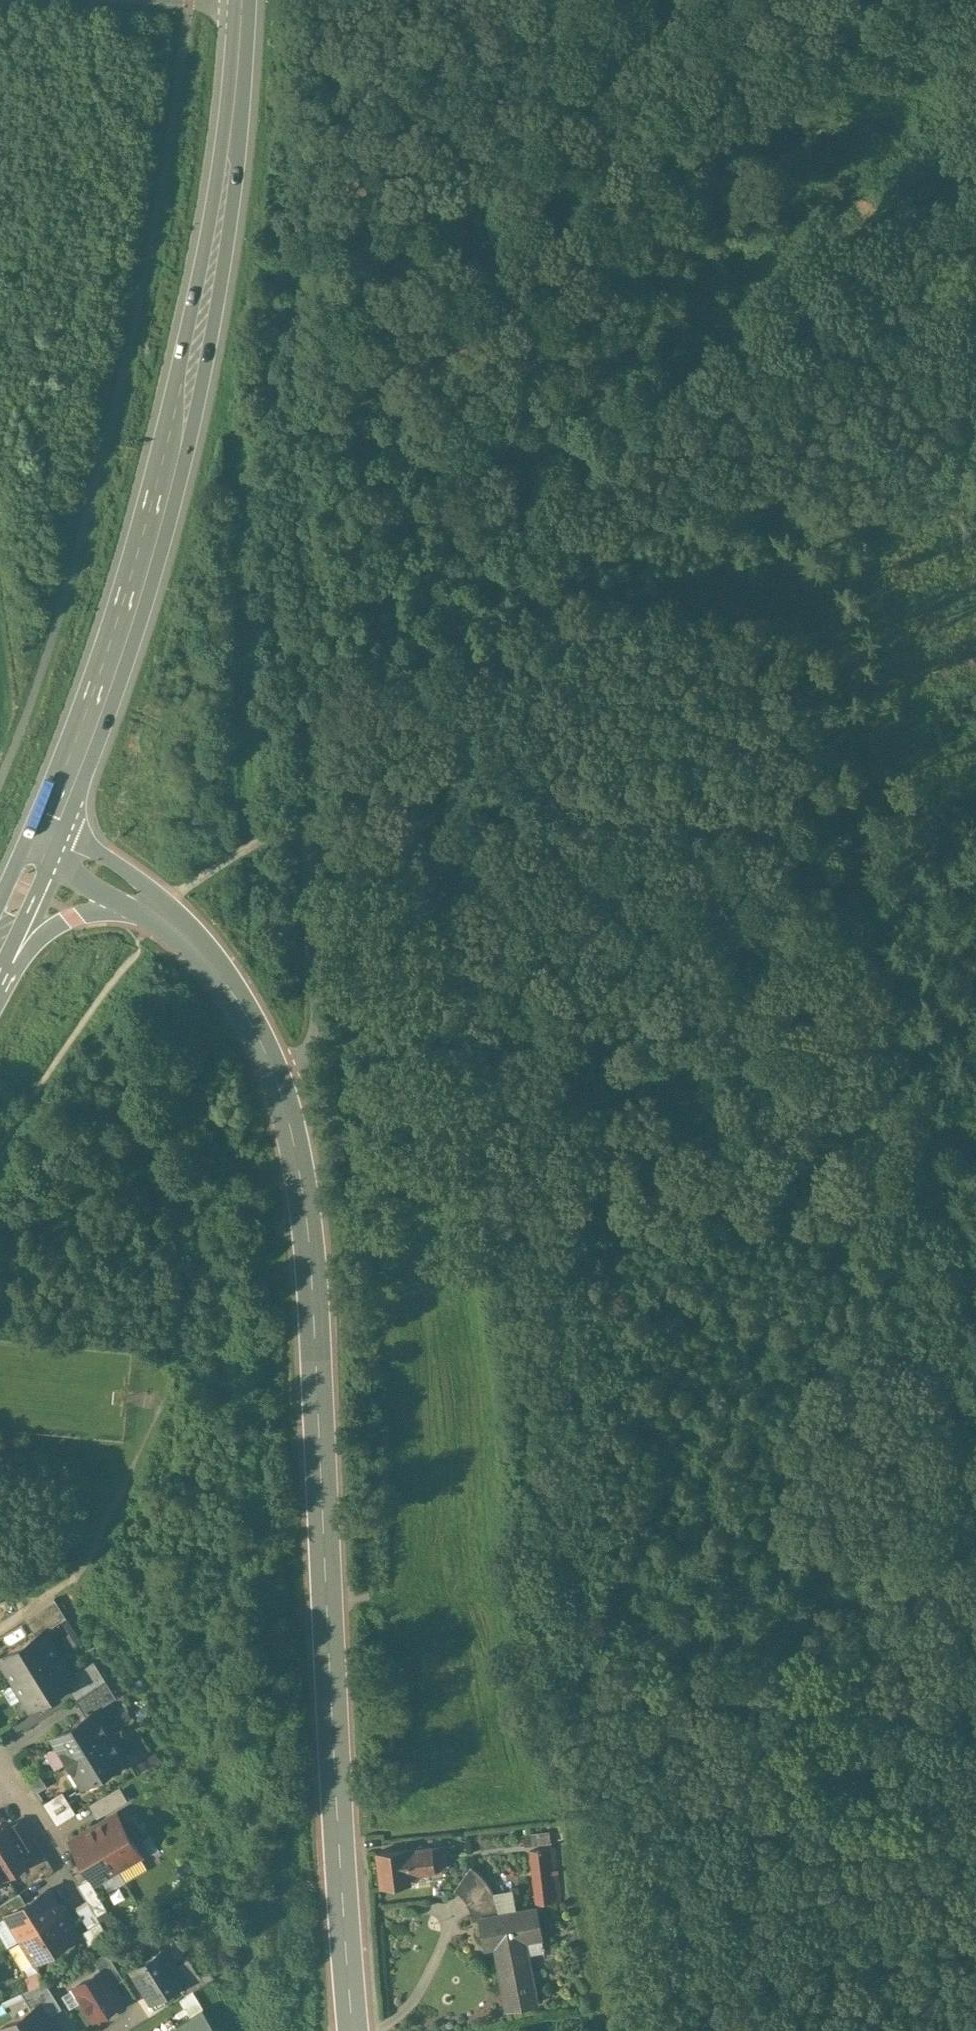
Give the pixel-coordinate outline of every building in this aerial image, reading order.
[(55,1597),(26,1618),(36,1634),(45,1629),(45,1630),(67,1616),(55,1597)] [(1,1656),(0,1660),(0,1667),(9,1669),(15,1679),(13,1680),(13,1681),(59,1653),(45,1630),(45,1629),(36,1634),(1,1656)] [(59,1653),(13,1681),(14,1682),(16,1681),(25,1694),(22,1704),(32,1707),(68,1685),(76,1680),(72,1674),(59,1653)] [(94,1660),(72,1674),(76,1680),(68,1685),(76,1699),(107,1680),(94,1660)] [(96,1709),(53,1735),(69,1760),(111,1734),(96,1709)] [(111,1734),(69,1760),(73,1767),(73,1770),(81,1783),(84,1783),(84,1784),(126,1758),(111,1734)] [(120,1785),(90,1803),(98,1816),(128,1799),(120,1785)] [(57,1821),(77,1811),(66,1788),(46,1798),(57,1821)] [(141,1853),(118,1813),(95,1826),(118,1867),(141,1853)] [(36,1842),(22,1820),(10,1827),(24,1849),(36,1842)] [(5,1871),(7,1875),(31,1860),(24,1849),(10,1827),(8,1823),(0,1828),(0,1874),(5,1871)] [(95,1826),(72,1840),(95,1880),(118,1867),(95,1826)] [(549,1831),(530,1833),(531,1844),(551,1842),(549,1831)] [(408,1847),(377,1850),(381,1885),(412,1882),(411,1873),(436,1870),(433,1845),(408,1848),(408,1847)] [(555,1846),(532,1849),(538,1902),(561,1900),(555,1846)] [(472,1866),(456,1888),(461,1892),(464,1895),(467,1899),(470,1905),(472,1910),(473,1913),(480,1912),(500,1909),(497,1900),(495,1894),(492,1888),(489,1883),(484,1877),(480,1872),(475,1868),(472,1866)] [(107,1908),(89,1877),(78,1884),(97,1914),(107,1908)] [(26,1901),(7,1913),(8,1915),(22,1937),(62,1912),(48,1888),(26,1901)] [(0,1904),(0,1920),(8,1915),(7,1913),(26,1901),(20,1891),(0,1904)] [(500,1909),(480,1912),(486,1945),(497,1943),(509,2007),(536,2001),(527,1952),(545,1949),(537,1907),(501,1914),(500,1909)] [(62,1912),(22,1937),(36,1961),(77,1936),(62,1912)] [(100,1920),(83,1931),(90,1942),(107,1931),(100,1920)] [(164,1949),(133,1968),(153,2000),(184,1980),(164,1949)] [(107,1950),(95,1958),(102,1969),(114,1961),(107,1950)] [(114,1961),(102,1969),(112,1985),(124,1977),(114,1961)] [(102,1969),(75,1985),(81,1995),(79,1996),(87,2009),(89,2008),(95,2018),(122,2001),(112,1985),(102,1969)] [(46,1980),(22,1991),(32,2007),(39,2003),(47,2016),(62,2007),(46,1980)] [(0,2027),(2,2030),(56,2030),(47,2016),(39,2003),(32,2007),(0,2027)] [(166,2030),(219,2030),(204,2007),(166,2030)]
